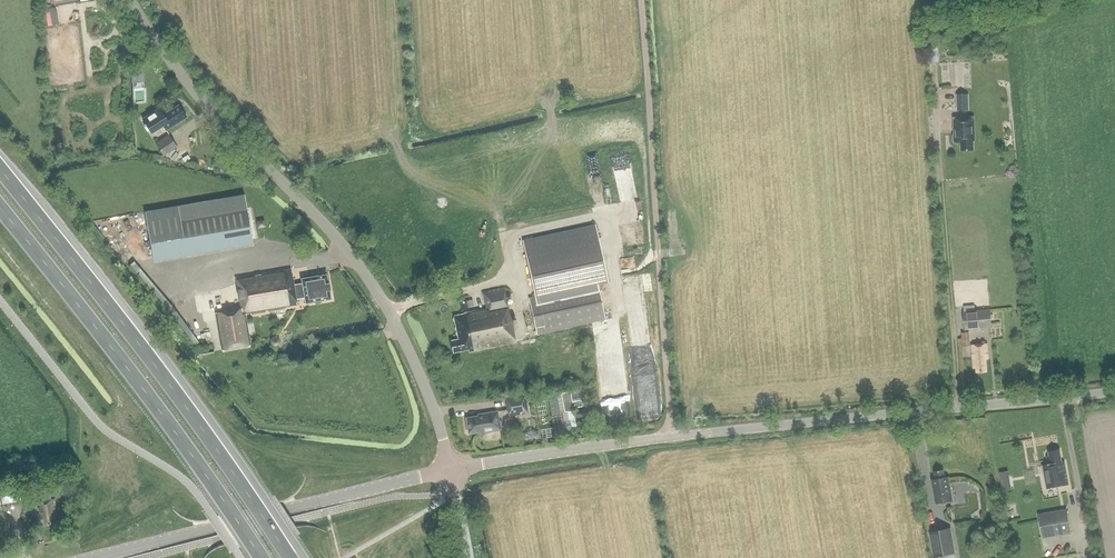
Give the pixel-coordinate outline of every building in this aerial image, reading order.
[(940,47),(930,46),(929,62),(940,62),(940,47)] [(144,65),(131,67),(131,75),(144,73),(144,65)] [(969,110),(968,94),(957,94),(957,110),(969,110)] [(186,117),(178,105),(159,118),(154,112),(142,120),(152,134),(163,126),(166,131),(186,117)] [(960,142),(960,150),(973,150),(973,141),(974,141),(974,117),(953,117),(954,134),(953,135),(953,140),(954,142),(960,142)] [(177,147),(169,135),(156,144),(164,156),(177,147)] [(111,202),(116,232),(147,227),(153,259),(253,242),(244,194),(177,206),(175,191),(111,202)] [(605,319),(597,284),(607,281),(595,226),(523,241),(535,297),(529,298),(537,334),(605,319)] [(236,277),(241,307),(215,311),(221,348),(249,344),(245,312),(297,304),(296,298),(305,296),(306,303),(331,299),(327,275),(302,279),(303,283),(294,284),(292,269),(236,277)] [(515,341),(503,286),(484,290),(488,308),(468,312),(468,314),(465,315),(465,313),(454,315),(459,338),(450,340),(453,352),(468,348),(469,351),(515,341)] [(966,305),(967,311),(965,311),(966,329),(993,327),(992,310),(977,311),(977,305),(966,305)] [(970,345),(969,332),(961,332),(962,339),(958,339),(959,346),(970,345)] [(271,343),(273,346),(277,345),(279,342),(279,339),(276,336),(272,337),(270,340),(271,343)] [(973,345),(974,367),(977,367),(977,372),(987,371),(986,359),(988,359),(988,344),(987,344),(986,341),(983,341),(984,344),(973,345)] [(561,392),(565,411),(574,409),(574,407),(582,405),(581,399),(572,400),(571,390),(561,392)] [(510,414),(527,410),(524,394),(507,397),(510,414)] [(660,420),(661,411),(642,409),(642,418),(660,420)] [(467,417),(467,418),(470,433),(481,431),(481,432),(501,429),(498,410),(478,414),(478,415),(467,417)] [(1047,457),(1048,465),(1050,473),(1044,474),(1047,488),(1068,484),(1064,462),(1061,462),(1059,450),(1049,452),(1050,457),(1047,457)] [(951,500),(947,477),(943,477),(942,470),(933,471),(934,479),(931,480),(935,503),(951,500)] [(20,497),(19,486),(0,488),(0,499),(20,497)] [(57,516),(54,499),(37,502),(40,520),(44,520),(45,524),(55,523),(54,516),(57,516)] [(1070,532),(1066,510),(1038,515),(1042,537),(1070,532)] [(956,553),(951,527),(930,531),(935,553),(936,557),(956,553)]
